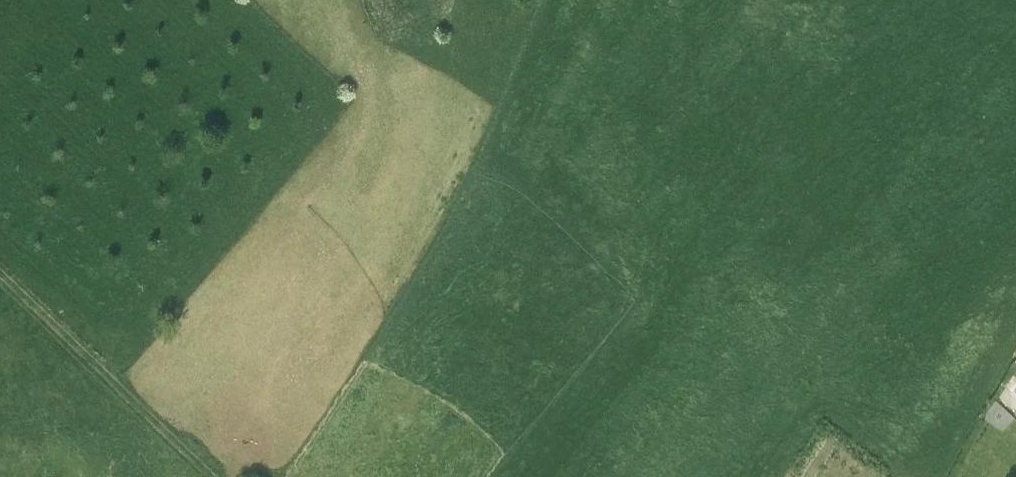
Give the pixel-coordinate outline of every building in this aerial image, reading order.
[(1015,424),(1015,374),(1014,372),(987,408),(1013,428),(1015,424)]
